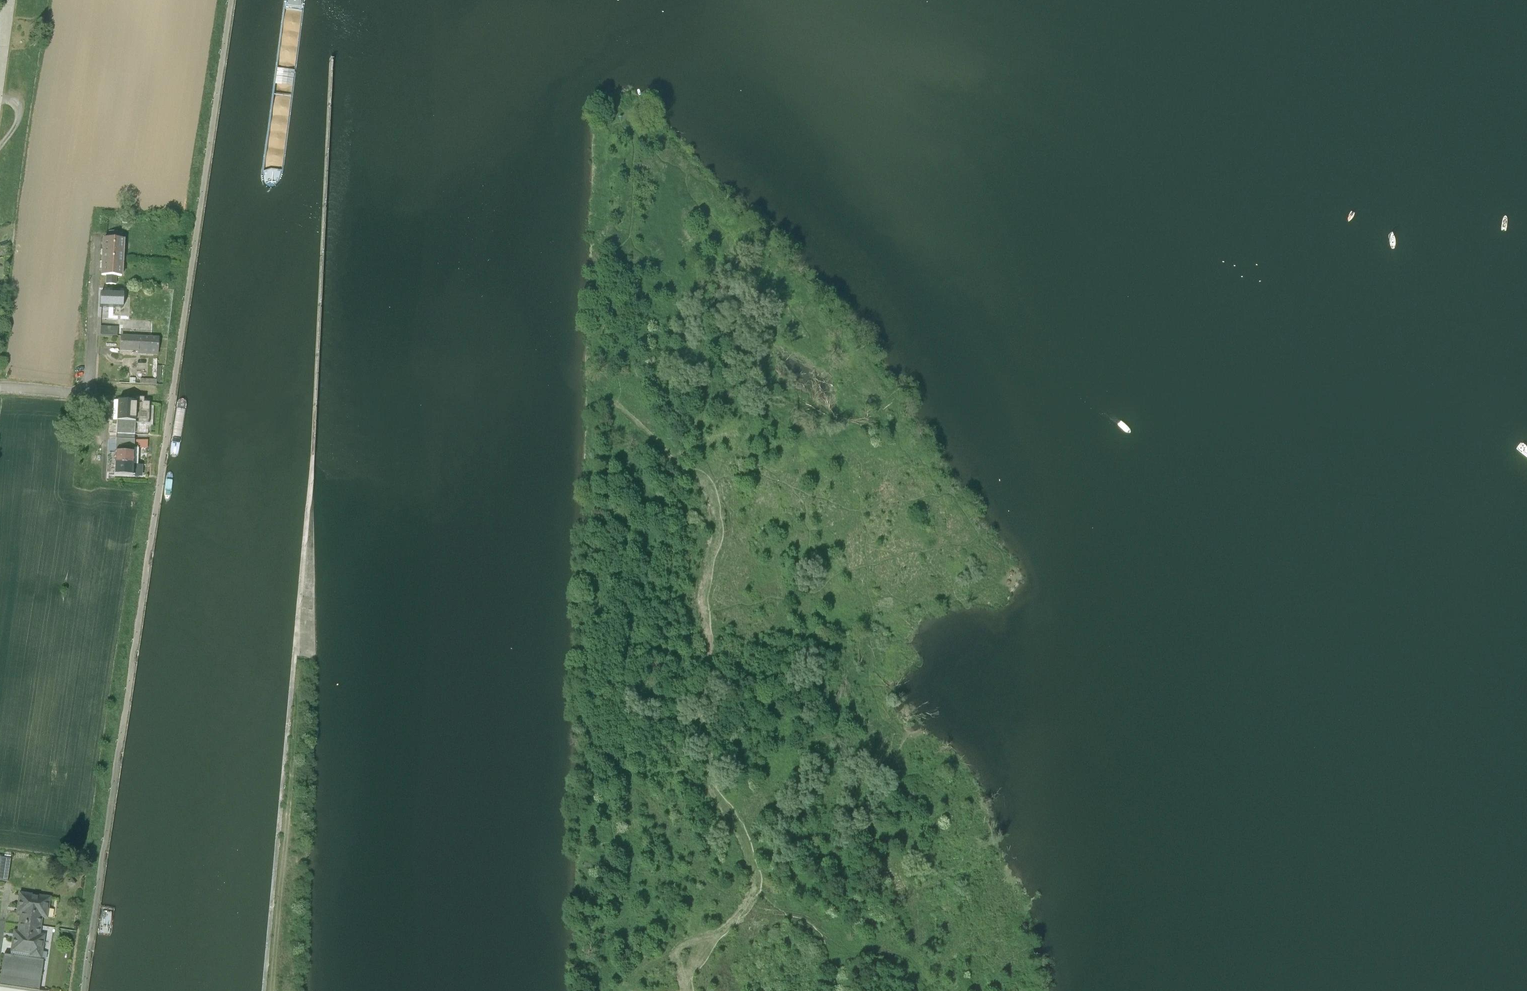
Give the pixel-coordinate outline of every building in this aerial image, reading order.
[(101,255),(124,257),(125,238),(122,238),(107,237),(102,237),(101,255)] [(124,257),(101,255),(100,274),(106,275),(117,275),(123,275),(124,257)] [(117,275),(106,275),(106,282),(117,283),(117,275)] [(101,292),(100,305),(122,306),(123,293),(101,292)] [(141,319),(141,329),(151,330),(152,320),(141,319)] [(100,325),(100,333),(118,334),(118,326),(100,325)] [(138,350),(138,335),(124,334),(120,334),(120,349),(138,350)] [(138,335),(138,350),(137,353),(158,354),(159,336),(143,335),(138,335)] [(116,437),(135,438),(135,433),(135,432),(139,433),(139,422),(149,422),(149,401),(144,400),(144,396),(133,396),(133,399),(137,399),(136,421),(117,420),(116,431),(116,432),(116,437)] [(117,398),(116,420),(117,420),(136,421),(137,399),(133,399),(117,398)] [(133,463),(133,475),(142,475),(143,463),(138,463),(139,446),(134,446),(135,438),(116,437),(115,450),(134,451),(133,463)] [(114,462),(133,463),(134,451),(115,450),(114,462)] [(133,463),(114,462),(114,474),(133,475),(133,463)] [(73,875),(68,879),(71,884),(76,880),(73,875)] [(19,919),(43,922),(44,914),(48,915),(52,893),(20,888),(16,910),(20,911),(19,919)] [(43,922),(19,919),(18,926),(14,926),(11,948),(30,951),(29,953),(42,955),(46,931),(41,930),(43,922)] [(0,979),(0,981),(40,987),(44,956),(4,950),(0,979)]
